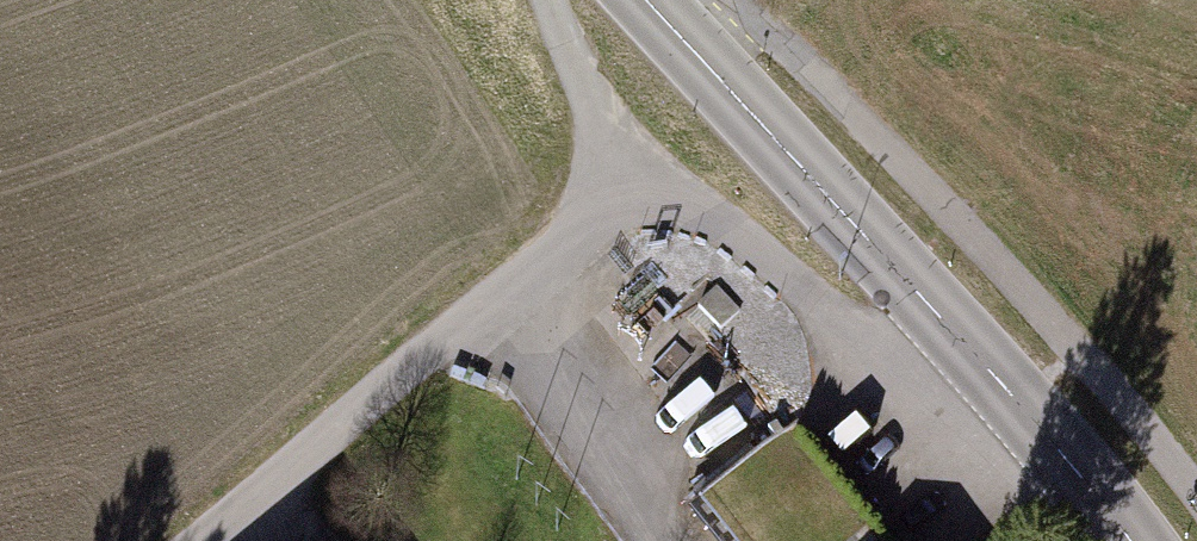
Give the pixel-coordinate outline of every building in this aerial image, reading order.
[(799,419),(699,502),(731,540),(898,540),(799,419)]
